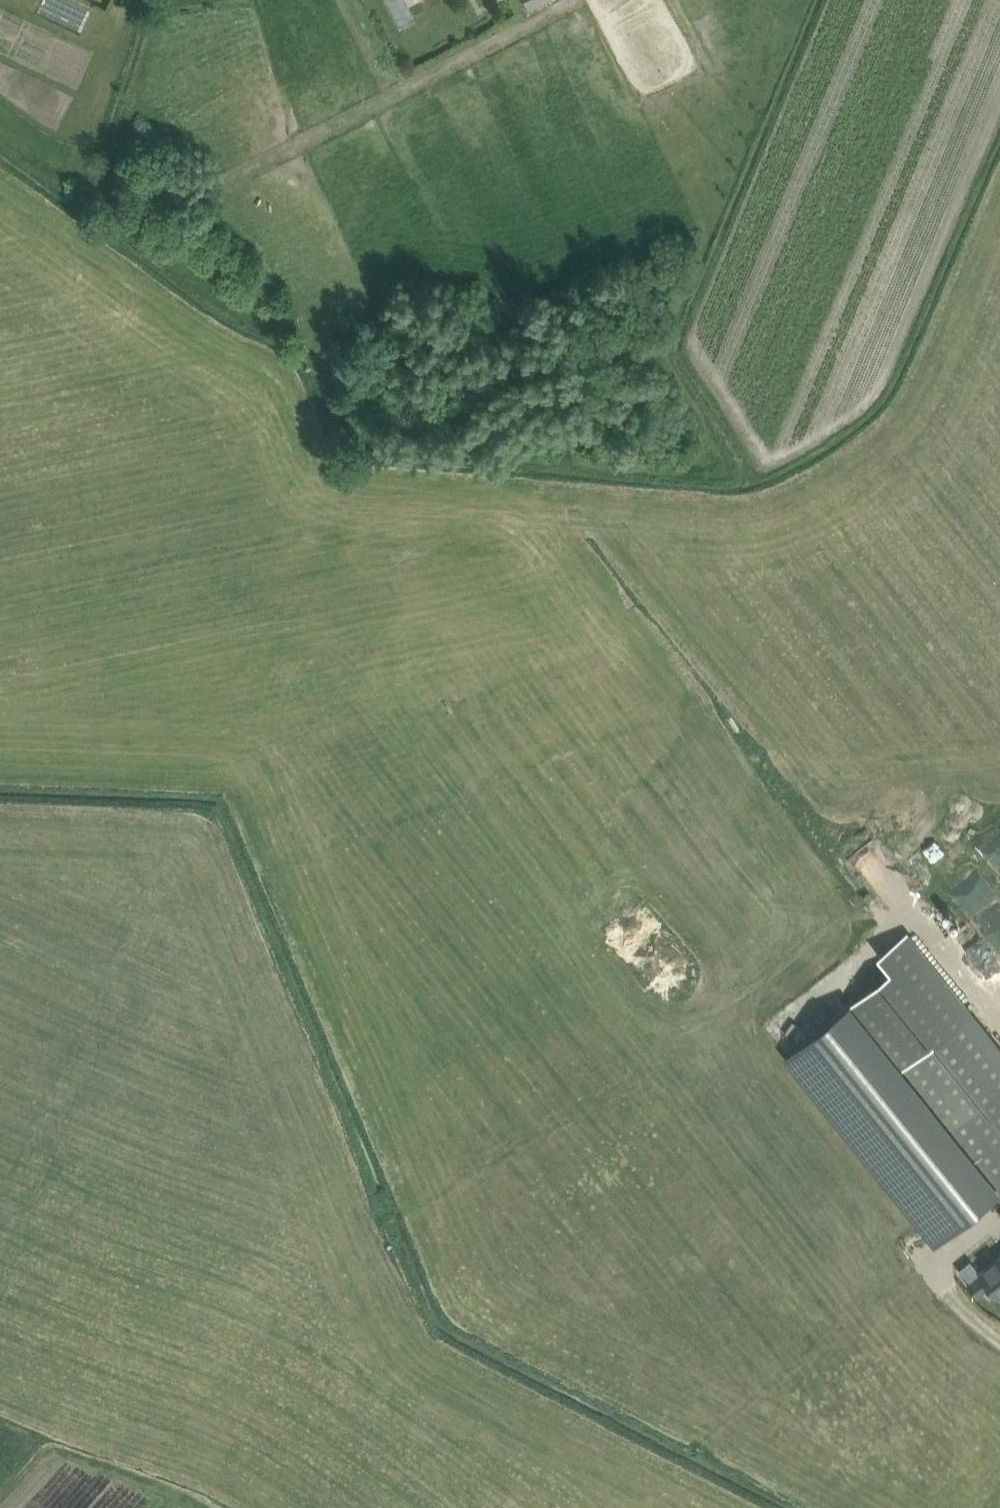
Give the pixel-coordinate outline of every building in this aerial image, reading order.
[(549,0),(525,0),(530,9),(549,0)] [(943,831),(896,868),(959,948),(999,916),(999,904),(943,831)] [(787,1054),(938,1243),(999,1193),(999,1194),(999,1047),(971,1011),(972,1009),(954,987),(908,932),(879,956),(891,970),(840,1012),(787,1054)] [(999,979),(999,966),(984,946),(971,956),(993,984),(999,979)] [(980,1272),(969,1282),(979,1295),(991,1286),(999,1296),(999,1256),(980,1272)]
